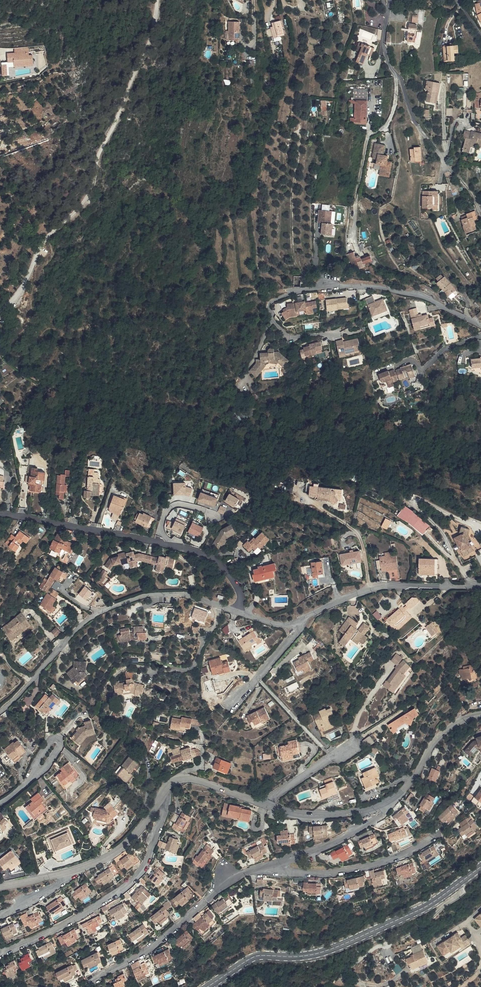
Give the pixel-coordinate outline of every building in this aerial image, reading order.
[(240,37),(240,22),(230,22),(229,37),(240,37)] [(284,40),(281,27),(276,28),(273,29),(274,33),(271,34),(274,45),(279,44),(278,41),(284,40)] [(411,49),(414,49),(415,45),(413,44),(414,37),(415,38),(416,30),(407,29),(406,37),(407,37),(406,47),(411,47),(411,49)] [(361,43),(358,50),(360,51),(356,62),(363,64),(367,54),(371,55),(374,47),(361,43)] [(450,57),(450,62),(456,62),(455,52),(459,51),(459,45),(445,46),(446,57),(450,57)] [(2,62),(3,75),(10,75),(9,67),(34,65),(33,54),(30,55),(29,46),(15,47),(15,52),(8,52),(8,61),(2,62)] [(427,96),(427,100),(435,100),(435,97),(439,97),(439,88),(426,86),(425,95),(427,96)] [(353,94),(352,106),(355,106),(354,109),(353,124),(353,125),(364,126),(367,95),(353,94)] [(468,95),(469,108),(477,108),(474,99),(473,95),(468,95)] [(434,108),(435,100),(427,100),(426,107),(434,108)] [(317,123),(324,123),(326,110),(321,109),(320,116),(321,116),(320,119),(317,119),(317,123)] [(465,144),(462,144),(460,158),(467,159),(468,152),(472,152),(473,150),(478,150),(479,142),(478,142),(478,137),(466,136),(466,137),(465,144)] [(422,160),(421,146),(415,147),(415,149),(411,149),(412,161),(422,160)] [(376,174),(387,176),(389,166),(384,165),(385,159),(379,158),(381,150),(372,148),(370,162),(375,164),(374,168),(377,169),(376,174)] [(427,198),(426,194),(419,194),(421,211),(426,211),(429,211),(429,210),(429,202),(429,198),(427,198)] [(465,217),(466,218),(467,221),(462,223),(465,229),(464,230),(466,236),(477,232),(475,228),(476,228),(474,224),(478,222),(474,214),(472,214),(465,217)] [(328,230),(329,218),(317,217),(316,229),(321,230),(320,241),(330,242),(330,230),(328,230)] [(352,273),(353,274),(358,272),(357,269),(356,264),(349,265),(351,273),(352,273)] [(363,268),(363,270),(358,272),(353,274),(357,276),(360,275),(360,276),(364,275),(364,272),(375,269),(373,265),(363,268)] [(442,283),(440,281),(436,284),(438,287),(437,289),(448,301),(455,295),(444,282),(442,283)] [(295,309),(304,307),(303,298),(293,300),(295,309)] [(324,307),(325,315),(336,314),(336,312),(345,312),(345,305),(324,307)] [(389,319),(386,310),(383,311),(382,309),(377,311),(375,305),(368,307),(374,324),(389,319)] [(293,311),(293,309),(286,310),(286,313),(282,316),(283,318),(281,319),(284,324),(289,322),(293,321),(295,321),(296,320),(296,319),(296,316),(305,315),(306,319),(312,318),(312,314),(316,313),(315,307),(308,308),(305,309),(304,307),(295,309),(295,310),(293,311)] [(430,326),(428,320),(427,317),(421,318),(419,319),(418,317),(416,310),(408,312),(410,319),(414,318),(415,321),(411,322),(415,333),(421,331),(421,329),(430,326)] [(344,349),(343,347),(342,344),(336,346),(341,360),(361,354),(358,343),(347,346),(347,348),(344,349)] [(321,347),(310,350),(311,351),(308,352),(304,353),(305,355),(301,356),(302,360),(306,359),(306,361),(312,359),(312,361),(317,359),(316,356),(323,355),(321,347)] [(249,376),(255,381),(265,370),(263,368),(264,367),(268,367),(268,365),(274,364),(283,372),(288,366),(277,357),(274,357),(273,355),(272,354),(270,354),(269,355),(268,356),(268,358),(259,358),(260,364),(256,365),(256,368),(249,376)] [(467,363),(469,371),(480,369),(480,362),(480,360),(480,359),(475,360),(476,361),(467,363)] [(413,371),(398,377),(399,378),(401,384),(402,385),(406,384),(405,379),(408,378),(411,385),(418,382),(413,371)] [(401,384),(399,378),(396,379),(395,376),(390,378),(390,377),(380,381),(382,385),(383,389),(393,385),(394,388),(399,386),(399,385),(401,384)] [(405,379),(406,384),(411,388),(413,388),(419,385),(418,382),(411,385),(408,378),(405,379)] [(383,389),(382,385),(380,386),(383,393),(394,388),(393,385),(383,389)] [(90,487),(88,487),(87,487),(87,490),(85,490),(84,498),(92,498),(92,495),(97,495),(97,489),(99,489),(99,483),(101,484),(101,478),(100,478),(100,473),(95,472),(96,469),(90,468),(89,484),(90,484),(90,487)] [(28,480),(28,487),(29,488),(29,490),(28,495),(33,496),(34,492),(40,492),(40,484),(43,484),(44,477),(36,476),(36,472),(30,471),(29,480),(28,480)] [(65,491),(66,484),(67,473),(63,473),(63,474),(62,475),(59,474),(58,494),(60,494),(59,498),(65,499),(65,491)] [(186,482),(174,482),(175,494),(185,494),(191,496),(193,488),(186,486),(186,482)] [(34,492),(33,496),(41,497),(43,484),(40,484),(40,492),(34,492)] [(310,495),(318,496),(331,498),(331,501),(334,505),(340,501),(339,498),(339,494),(343,494),(343,489),(311,486),(310,495)] [(219,498),(202,491),(199,499),(216,506),(219,498)] [(240,499),(231,493),(226,501),(235,507),(240,499)] [(114,494),(109,508),(111,508),(110,510),(120,514),(122,509),(124,510),(125,506),(124,505),(126,499),(114,494)] [(406,504),(398,514),(423,535),(431,525),(406,504)] [(227,508),(222,505),(219,511),(225,513),(227,508)] [(143,517),(144,514),(141,513),(140,514),(138,513),(136,519),(138,520),(137,522),(147,527),(151,521),(143,517)] [(182,532),(187,522),(177,517),(175,522),(171,521),(167,528),(171,529),(172,528),(182,532)] [(387,518),(383,526),(388,529),(392,521),(387,518)] [(204,527),(193,522),(189,531),(199,536),(204,527)] [(235,534),(238,533),(232,523),(225,528),(235,534)] [(473,544),(468,534),(469,528),(462,526),(460,536),(456,538),(465,556),(471,553),(470,552),(473,550),(471,545),(473,544)] [(228,539),(235,534),(225,528),(222,530),(213,544),(219,548),(222,545),(224,546),(228,539)] [(22,530),(17,537),(15,540),(11,537),(6,543),(17,550),(24,540),(28,542),(32,537),(22,530)] [(254,549),(256,551),(260,547),(261,549),(271,539),(264,531),(256,538),(251,543),(250,543),(250,542),(248,540),(243,546),(250,552),(254,549)] [(76,548),(67,544),(65,546),(62,545),(64,543),(65,540),(59,538),(56,544),(55,544),(51,552),(62,556),(63,553),(73,557),(76,548)] [(119,556),(121,563),(129,560),(130,562),(131,568),(138,566),(138,565),(137,562),(141,560),(148,562),(149,556),(139,554),(135,555),(135,553),(130,555),(129,552),(127,553),(126,552),(118,554),(119,556)] [(358,554),(340,558),(343,569),(361,564),(358,554)] [(114,565),(121,563),(119,556),(111,558),(105,566),(110,570),(114,565)] [(168,557),(166,557),(165,559),(161,558),(149,556),(148,562),(155,564),(159,565),(159,568),(158,571),(165,573),(166,566),(167,564),(176,566),(177,558),(169,556),(168,557)] [(429,571),(429,574),(439,574),(440,558),(420,558),(419,574),(425,574),(425,571),(429,571)] [(313,562),(315,577),(325,576),(323,561),(313,562)] [(378,562),(379,575),(396,574),(395,561),(378,562)] [(256,581),(271,577),(275,576),(274,570),(278,569),(276,563),(263,566),(263,569),(256,570),(257,574),(254,575),(256,581)] [(58,580),(61,575),(63,572),(59,569),(57,568),(55,567),(47,580),(45,578),(42,583),(45,584),(49,587),(55,578),(58,580)] [(63,572),(61,575),(65,578),(68,573),(60,568),(59,569),(63,572)] [(109,572),(106,569),(98,579),(103,583),(105,580),(104,578),(109,572)] [(56,580),(51,588),(56,591),(61,583),(56,580)] [(40,605),(45,608),(48,610),(51,605),(56,598),(55,597),(58,593),(56,591),(51,588),(49,587),(45,584),(42,589),(48,593),(40,605)] [(86,585),(80,593),(87,599),(93,591),(86,585)] [(410,611),(411,613),(420,605),(417,601),(412,601),(406,607),(407,609),(410,611)] [(48,610),(45,608),(43,610),(48,614),(49,611),(52,613),(55,607),(51,605),(48,610)] [(405,611),(403,609),(388,624),(397,633),(401,629),(398,626),(405,621),(407,623),(412,619),(407,614),(405,611)] [(377,610),(374,613),(379,619),(383,616),(377,610)] [(3,629),(13,639),(24,630),(27,633),(35,627),(22,613),(3,629)] [(414,621),(412,619),(407,623),(405,621),(398,626),(401,629),(397,633),(398,635),(414,621)] [(359,627),(350,621),(340,634),(345,638),(340,646),(345,649),(351,642),(358,647),(360,644),(365,637),(370,630),(365,626),(358,635),(357,634),(358,632),(356,630),(359,627)] [(226,633),(231,631),(228,625),(223,628),(226,633)] [(358,635),(365,626),(363,625),(358,632),(357,634),(358,635)] [(442,633),(435,625),(429,630),(437,638),(442,633)] [(134,632),(135,637),(140,637),(140,640),(148,639),(147,631),(145,631),(144,626),(134,626),(134,632)] [(129,642),(128,627),(121,629),(122,634),(119,635),(122,643),(129,642)] [(252,632),(239,640),(247,652),(252,649),(251,646),(259,641),(260,643),(263,642),(253,627),(251,629),(252,632)] [(57,636),(61,632),(56,628),(52,632),(57,636)] [(368,640),(365,637),(360,644),(364,647),(368,640)] [(399,664),(403,658),(397,654),(391,661),(398,665),(399,664)] [(304,673),(311,670),(309,665),(315,662),(312,656),(299,661),(300,663),(295,665),(299,675),(304,673)] [(224,671),(225,673),(231,671),(228,662),(223,663),(221,657),(209,661),(214,675),(220,673),(219,672),(224,671)] [(75,676),(77,678),(80,682),(85,678),(90,674),(87,671),(88,661),(76,660),(75,666),(68,672),(73,678),(75,676)] [(404,674),(410,667),(404,661),(399,665),(396,669),(387,681),(396,688),(406,676),(404,674)] [(470,667),(460,670),(460,673),(463,673),(464,678),(472,676),(473,678),(478,677),(475,665),(470,666),(470,667)] [(396,688),(387,681),(386,680),(383,685),(396,694),(411,674),(410,672),(412,668),(410,667),(404,674),(406,676),(396,688)] [(137,693),(135,696),(140,697),(142,695),(143,695),(146,687),(139,684),(138,687),(135,685),(135,684),(133,684),(132,681),(134,681),(134,678),(135,678),(134,671),(126,672),(128,684),(125,684),(125,682),(119,683),(119,681),(115,681),(115,684),(116,688),(114,688),(116,694),(123,693),(124,695),(131,693),(132,692),(137,693)] [(36,706),(40,710),(43,708),(45,710),(47,712),(59,698),(53,693),(50,697),(46,694),(36,706)] [(247,716),(250,723),(253,721),(255,724),(265,719),(266,720),(271,718),(265,707),(247,716)] [(416,707),(388,725),(390,728),(395,725),(397,729),(406,723),(409,724),(414,725),(416,717),(416,714),(419,712),(416,707)] [(331,718),(335,717),(333,711),(328,713),(327,712),(320,715),(321,716),(322,719),(316,722),(320,730),(324,728),(325,730),(326,731),(335,727),(332,721),(331,718)] [(186,727),(191,728),(193,719),(182,716),(181,719),(174,717),(172,726),(179,728),(179,730),(185,732),(186,729),(186,727)] [(81,727),(78,730),(72,738),(78,743),(86,734),(88,732),(89,734),(96,731),(91,718),(84,721),(85,724),(82,725),(81,727)] [(263,722),(266,720),(265,719),(255,724),(253,721),(250,723),(253,729),(264,723),(263,722)] [(394,733),(409,724),(406,723),(397,729),(395,725),(390,728),(394,733)] [(86,734),(78,743),(82,745),(90,735),(96,733),(96,731),(89,734),(88,732),(86,734)] [(368,737),(370,741),(370,740),(372,743),(377,740),(373,734),(368,737)] [(476,737),(477,740),(473,741),(465,751),(471,756),(478,748),(480,748),(480,747),(480,735),(476,737)] [(281,746),(284,760),(295,757),(294,753),(300,752),(297,740),(291,741),(292,743),(281,746)] [(20,741),(16,744),(15,742),(5,749),(13,759),(26,749),(20,741)] [(177,755),(179,759),(183,758),(184,760),(196,756),(194,750),(190,751),(189,747),(180,750),(179,747),(171,750),(173,757),(177,755)] [(177,755),(173,757),(170,758),(172,764),(180,761),(179,759),(177,755)] [(131,756),(122,766),(125,768),(119,774),(128,781),(134,774),(132,773),(130,771),(132,769),(134,770),(140,763),(131,756)] [(221,763),(217,761),(214,767),(228,772),(231,763),(223,759),(221,763)] [(69,768),(71,771),(65,777),(71,782),(79,774),(75,769),(77,767),(74,764),(69,768)] [(116,772),(119,774),(125,768),(122,766),(121,765),(116,772)] [(362,778),(367,788),(379,783),(377,778),(381,776),(376,766),(365,772),(367,776),(362,778)] [(433,767),(429,778),(437,781),(441,770),(433,767)] [(320,786),(325,798),(329,796),(330,798),(339,794),(334,781),(320,786)] [(42,816),(46,813),(51,808),(47,802),(49,800),(42,793),(38,797),(41,800),(38,802),(33,807),(42,816)] [(428,793),(421,804),(423,805),(420,808),(425,811),(427,807),(430,809),(434,803),(432,802),(435,798),(428,793)] [(242,806),(231,804),(229,814),(239,816),(239,818),(250,821),(252,810),(241,808),(242,806)] [(106,822),(111,818),(110,817),(112,816),(113,817),(119,813),(112,805),(107,809),(95,807),(94,811),(93,817),(96,818),(96,820),(106,822)] [(44,819),(44,818),(42,816),(33,807),(31,809),(41,821),(44,819)] [(394,816),(397,820),(399,818),(403,824),(412,816),(405,807),(402,809),(403,811),(400,813),(399,812),(394,816)] [(449,810),(445,813),(448,815),(441,821),(448,830),(461,819),(454,810),(451,813),(449,810)] [(177,822),(176,822),(174,825),(184,832),(191,823),(188,821),(191,817),(184,813),(177,822)] [(4,830),(6,828),(6,827),(8,825),(8,824),(8,822),(5,818),(0,820),(0,830),(4,830)] [(474,823),(470,826),(468,824),(461,829),(463,832),(459,835),(464,841),(467,838),(469,841),(477,835),(475,833),(479,831),(474,823)] [(310,826),(310,834),(314,833),(315,837),(323,836),(323,835),(328,834),(327,825),(310,826)] [(389,833),(391,840),(395,838),(397,842),(404,839),(403,837),(408,835),(404,827),(389,833)] [(70,829),(49,838),(55,852),(76,843),(70,829)] [(281,830),(281,835),(277,836),(278,842),(282,842),(283,847),(292,846),(291,843),(296,843),(296,840),(294,840),(294,834),(289,834),(288,829),(281,830)] [(180,840),(171,836),(167,849),(177,853),(180,845),(178,844),(180,840)] [(360,847),(363,853),(367,852),(368,855),(380,851),(376,840),(360,847)] [(438,850),(445,846),(442,840),(435,844),(438,850)] [(248,851),(252,858),(255,856),(256,858),(267,852),(265,847),(266,846),(264,843),(248,851)] [(217,852),(207,844),(196,859),(202,864),(205,861),(208,863),(217,852)] [(337,851),(342,860),(353,855),(348,845),(337,851)] [(423,852),(424,853),(421,856),(424,861),(428,858),(429,860),(436,855),(435,854),(438,852),(434,845),(423,852)] [(21,859),(12,849),(0,859),(0,863),(6,871),(11,867),(21,859)] [(122,859),(129,852),(126,850),(120,857),(122,859)] [(118,863),(122,869),(125,866),(128,869),(135,864),(137,865),(142,861),(140,858),(138,859),(132,852),(118,863)] [(23,862),(21,859),(11,867),(13,870),(23,862)] [(397,868),(399,874),(403,873),(404,876),(413,873),(412,871),(416,870),(413,862),(397,868)] [(99,875),(100,876),(96,878),(99,883),(103,880),(105,884),(113,879),(112,878),(116,876),(111,868),(99,875)] [(163,869),(154,879),(163,887),(169,881),(167,879),(170,876),(163,869)] [(371,872),(375,884),(383,882),(382,878),(386,877),(385,870),(380,871),(380,873),(376,874),(375,871),(371,872)] [(347,879),(349,890),(361,887),(361,885),(365,884),(363,875),(347,879)] [(306,882),(306,886),(303,886),(302,890),(310,890),(310,894),(319,894),(319,892),(323,892),(323,888),(321,888),(321,883),(310,883),(310,882),(306,882)] [(81,896),(83,899),(87,896),(88,897),(90,895),(89,893),(92,891),(86,883),(73,892),(77,898),(81,896)] [(130,895),(136,900),(139,898),(144,902),(151,895),(149,893),(150,892),(143,885),(139,889),(141,891),(139,893),(135,890),(130,895)] [(192,894),(187,888),(173,899),(178,905),(181,902),(183,905),(190,899),(188,897),(192,894)] [(277,899),(276,900),(280,900),(281,890),(264,888),(263,896),(267,897),(267,898),(277,899)] [(234,901),(229,895),(222,900),(220,899),(213,904),(219,912),(223,910),(224,912),(232,906),(230,904),(234,901)] [(57,912),(58,912),(63,908),(67,906),(61,896),(48,905),(52,911),(55,909),(57,912)] [(111,910),(113,913),(116,912),(119,918),(126,914),(124,910),(128,908),(125,903),(111,910)] [(172,913),(167,906),(156,914),(157,916),(154,918),(157,922),(161,919),(163,922),(169,918),(168,916),(172,913)] [(32,927),(40,924),(44,922),(39,911),(29,916),(28,913),(21,916),(24,921),(24,920),(26,925),(30,924),(32,927)] [(201,912),(195,917),(198,921),(194,924),(200,930),(203,927),(205,930),(212,924),(211,922),(214,920),(208,913),(204,916),(201,912)] [(83,923),(85,928),(88,927),(91,933),(102,927),(100,922),(103,920),(100,915),(93,919),(94,921),(89,923),(88,921),(83,923)] [(2,928),(7,938),(14,935),(18,933),(13,923),(2,928)] [(145,924),(131,934),(137,942),(151,933),(145,924)] [(59,936),(63,943),(66,942),(68,946),(76,942),(75,939),(79,937),(75,929),(63,935),(63,934),(59,936)] [(179,943),(185,949),(188,947),(189,948),(195,942),(194,941),(197,938),(191,931),(179,943)] [(450,938),(440,945),(446,954),(453,949),(454,950),(463,944),(462,943),(466,940),(463,936),(460,932),(453,936),(453,937),(454,938),(452,940),(451,938),(450,938)] [(468,933),(463,936),(466,940),(462,943),(463,944),(465,947),(473,942),(468,933)] [(110,944),(114,954),(126,949),(122,939),(110,944)] [(40,947),(41,949),(37,950),(40,955),(43,954),(45,957),(56,952),(52,942),(40,947)] [(412,962),(414,968),(431,960),(425,948),(415,953),(415,954),(408,958),(410,963),(412,962)] [(162,956),(155,960),(158,966),(164,963),(167,967),(174,963),(173,961),(178,959),(173,951),(162,956)] [(21,958),(23,961),(20,962),(23,968),(33,964),(31,961),(33,960),(30,952),(26,954),(26,956),(21,958)] [(103,961),(98,952),(82,959),(86,966),(89,964),(91,967),(103,961)] [(103,961),(106,967),(111,965),(108,959),(103,961)] [(16,960),(11,962),(12,964),(7,966),(8,969),(6,970),(9,976),(18,972),(17,969),(19,968),(16,960)] [(143,965),(140,960),(132,964),(139,980),(148,976),(147,973),(150,972),(146,964),(143,965)] [(398,973),(403,968),(398,964),(393,969),(398,973)] [(56,973),(59,979),(63,977),(64,981),(72,977),(72,975),(75,973),(74,971),(76,970),(74,965),(56,973)] [(122,975),(123,976),(118,978),(119,980),(116,982),(118,986),(122,986),(127,985),(125,981),(128,979),(126,973),(122,975)]
